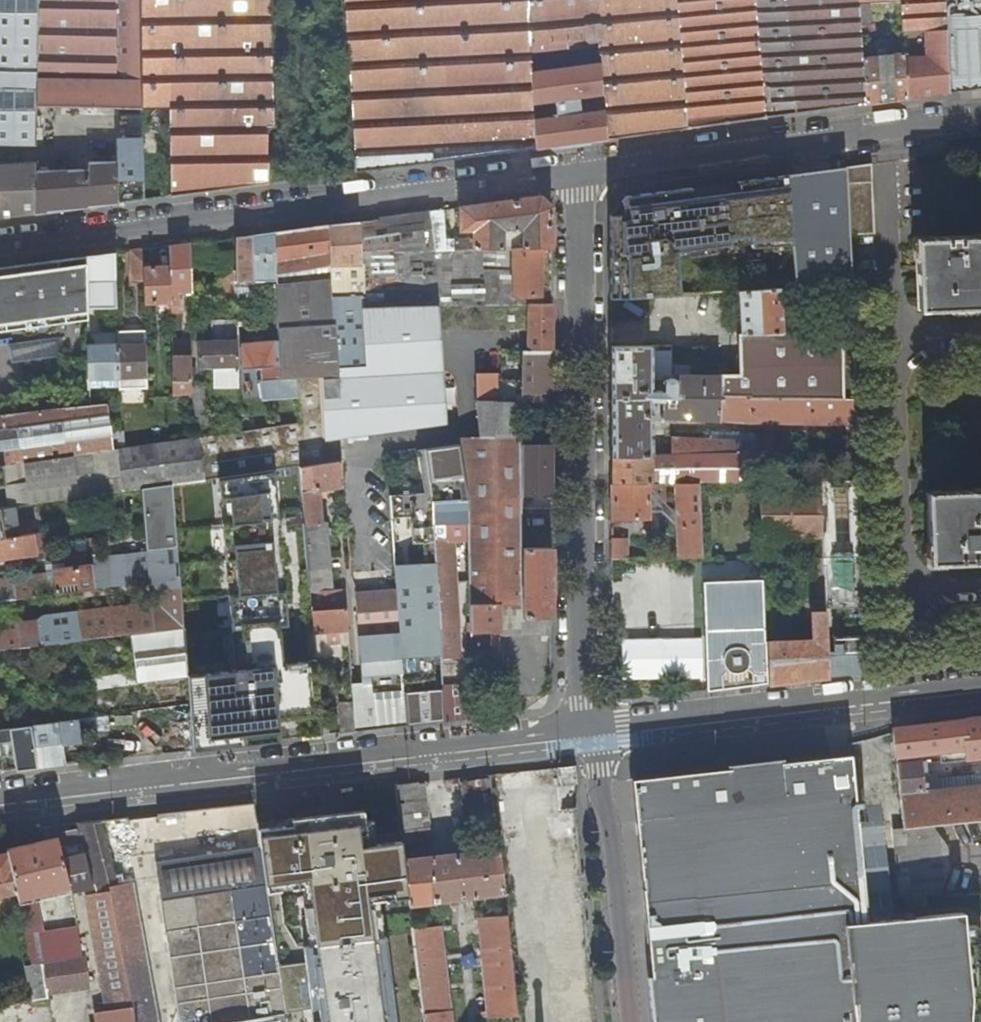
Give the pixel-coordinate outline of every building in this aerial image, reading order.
[(116,107),(116,45),(116,0),(39,0),(37,74),(0,73),(0,189),(36,187),(36,212),(80,206),(117,202),(116,163),(89,162),(88,169),(61,172),(45,172),(36,172),(36,162),(5,164),(5,144),(36,145),(37,106),(116,107)] [(37,74),(39,0),(0,0),(0,73),(37,74)] [(141,45),(140,24),(140,0),(116,0),(116,45),(141,45)] [(140,24),(167,24),(167,0),(140,0),(140,24)] [(167,24),(169,108),(170,195),(207,190),(234,187),(232,96),(233,95),(231,30),(231,0),(167,0),(167,24)] [(234,187),(255,184),(269,182),(268,126),(273,125),(270,0),(231,0),(231,30),(233,95),(232,96),(234,187)] [(356,171),(402,165),(432,161),(430,125),(390,127),(387,67),(395,66),(393,36),(400,35),(398,0),(344,0),(356,171)] [(400,35),(393,36),(395,66),(387,67),(390,127),(430,125),(432,161),(534,147),(533,118),(532,101),(531,72),(530,51),(529,45),(566,41),(597,38),(597,44),(599,63),(601,93),(603,109),(606,138),(686,127),(676,0),(398,0),(400,35)] [(686,127),(740,120),(793,113),(785,0),(676,0),(686,127)] [(824,68),(819,0),(785,0),(793,113),(807,111),(823,109),(820,68),(824,68)] [(824,68),(827,108),(865,103),(862,58),(860,5),(860,0),(819,0),(824,68)] [(929,95),(950,92),(945,16),(945,6),(900,7),(901,28),(902,44),(902,52),(905,98),(929,95)] [(945,16),(950,92),(971,90),(980,88),(980,13),(945,16)] [(142,107),(169,108),(167,24),(140,24),(141,45),(142,107)] [(566,41),(567,47),(597,44),(597,38),(566,41)] [(530,51),(567,47),(566,41),(529,45),(530,51)] [(116,107),(142,107),(141,45),(116,45),(116,107)] [(878,56),(862,58),(865,103),(885,101),(905,98),(902,52),(884,55),(883,49),(877,49),(878,56)] [(556,115),(533,118),(534,147),(563,144),(606,138),(603,109),(580,112),(579,96),(601,93),(599,63),(531,72),(532,101),(555,99),(556,115)] [(137,192),(143,192),(142,146),(116,147),(116,163),(117,202),(130,200),(138,199),(137,192)] [(715,235),(699,236),(699,245),(700,267),(687,267),(688,292),(739,289),(780,286),(796,285),(788,175),(787,164),(765,167),(764,191),(768,247),(779,250),(780,261),(744,264),(738,265),(739,261),(710,262),(710,255),(721,255),(723,221),(714,221),(715,235)] [(873,164),(848,165),(848,167),(851,235),(875,234),(873,164)] [(848,167),(788,175),(796,285),(852,281),(851,235),(848,167)] [(712,173),(713,199),(725,198),(725,197),(750,195),(749,169),(712,173)] [(655,238),(699,236),(715,235),(714,221),(713,199),(712,173),(621,185),(611,196),(611,240),(655,237),(655,238)] [(36,212),(36,187),(0,189),(0,217),(14,215),(36,212)] [(444,209),(362,220),(363,251),(519,247),(519,230),(552,227),(552,206),(541,196),(459,207),(460,230),(465,230),(465,238),(447,238),(444,209)] [(327,437),(340,435),(442,421),(441,325),(530,324),(530,350),(552,350),(552,327),(552,303),(512,303),(366,305),(363,251),(362,220),(277,231),(279,281),(280,341),(281,378),(297,377),(301,421),(325,418),(327,437)] [(552,247),(552,227),(519,230),(519,247),(552,247)] [(239,318),(239,330),(245,329),(244,281),(279,281),(277,231),(257,234),(237,236),(238,270),(238,299),(239,318)] [(918,238),(920,307),(980,305),(980,235),(918,238)] [(699,236),(655,238),(656,247),(699,245),(699,236)] [(655,237),(611,240),(611,265),(611,297),(657,294),(656,247),(655,238),(655,237)] [(181,292),(193,292),(190,243),(181,244),(170,245),(171,266),(172,301),(172,309),(181,309),(181,292)] [(512,296),(552,296),(552,270),(552,247),(363,251),(366,305),(512,303),(512,296)] [(131,279),(144,278),(144,267),(143,249),(131,251),(131,279)] [(89,318),(89,287),(89,255),(0,267),(0,329),(89,318)] [(171,266),(144,267),(144,278),(145,301),(172,301),(171,266)] [(220,300),(238,299),(238,270),(219,271),(220,300)] [(745,332),(782,331),(780,286),(739,289),(741,332),(745,332)] [(90,378),(119,377),(118,343),(118,330),(117,327),(117,325),(100,325),(100,320),(105,316),(104,287),(89,287),(89,318),(90,378)] [(239,330),(239,318),(213,319),(213,339),(198,340),(200,367),(215,367),(215,385),(240,385),(239,330)] [(147,342),(146,326),(128,327),(129,343),(147,342)] [(119,377),(148,376),(147,342),(129,343),(128,327),(117,327),(118,330),(118,343),(119,377)] [(854,330),(800,331),(801,354),(855,354),(854,330)] [(782,331),(745,332),(747,374),(802,374),(801,354),(800,331),(782,331)] [(8,359),(59,358),(58,339),(8,340),(8,359)] [(262,366),(262,379),(281,378),(280,341),(274,341),(273,341),(244,343),(244,367),(262,366)] [(193,343),(173,344),(174,394),(194,391),(192,384),(193,343)] [(653,417),(858,423),(857,397),(803,397),(721,397),(721,374),(691,375),(677,375),(673,375),(670,375),(668,375),(666,376),(664,378),(663,380),(662,382),(662,388),(653,388),(653,346),(611,345),(612,402),(612,455),(663,455),(663,448),(653,449),(653,417)] [(523,349),(523,400),(552,400),(552,387),(552,366),(552,350),(530,350),(523,349)] [(801,354),(802,374),(803,397),(857,397),(855,354),(801,354)] [(677,364),(677,375),(691,375),(691,364),(677,364)] [(493,399),(492,372),(478,372),(478,399),(493,399)] [(802,374),(747,374),(721,374),(721,397),(803,397),(802,374)] [(204,382),(192,384),(194,391),(200,436),(212,434),(204,382)] [(524,443),(523,400),(493,399),(478,399),(480,440),(461,443),(462,449),(469,498),(469,522),(471,603),(500,603),(500,629),(524,628),(524,616),(524,544),(524,493),(524,443)] [(0,414),(0,464),(113,449),(108,402),(90,404),(0,414)] [(325,418),(301,421),(212,434),(200,436),(206,479),(218,477),(276,469),(301,465),(342,460),(340,435),(327,437),(325,418)] [(674,439),(674,455),(758,453),(759,453),(756,432),(708,432),(708,440),(674,439)] [(123,490),(142,488),(172,483),(206,479),(200,436),(113,449),(0,464),(0,486),(6,485),(9,506),(13,506),(79,496),(77,481),(121,475),(123,490)] [(833,437),(833,452),(840,452),(859,451),(859,438),(833,437)] [(552,464),(552,443),(524,443),(524,493),(552,493),(552,464)] [(446,522),(464,522),(469,522),(469,498),(462,449),(446,451),(453,500),(434,502),(440,628),(457,627),(454,540),(447,540),(446,522)] [(760,482),(758,453),(674,455),(663,455),(612,455),(612,469),(612,483),(700,482),(760,482)] [(319,488),(344,485),(343,460),(342,460),(301,465),(302,481),(305,518),(306,533),(311,586),(311,591),(325,590),(333,589),(327,520),(321,521),(319,488)] [(276,469),(218,477),(220,495),(229,496),(233,519),(223,521),(226,559),(234,557),(239,592),(229,592),(234,668),(188,673),(188,676),(194,749),(281,739),(279,718),(322,714),(317,658),(285,661),(282,624),(290,624),(276,469)] [(77,481),(79,496),(123,490),(121,475),(77,481)] [(825,607),(865,606),(860,481),(841,481),(821,481),(821,490),(825,607)] [(700,482),(612,483),(612,519),(652,519),(652,510),(664,510),(678,522),(678,556),(703,556),(700,482)] [(142,488),(148,549),(178,545),(172,483),(142,488)] [(792,638),(766,640),(767,682),(800,679),(828,676),(827,652),(825,607),(821,490),(760,491),(762,535),(803,535),(805,590),(810,590),(812,638),(792,638)] [(928,493),(931,562),(980,560),(980,490),(928,493)] [(434,502),(391,505),(396,568),(397,587),(407,724),(430,722),(445,720),(443,686),(442,657),(440,628),(434,502)] [(13,506),(9,506),(0,507),(0,537),(17,535),(13,506)] [(464,539),(464,522),(446,522),(447,540),(454,540),(464,539)] [(46,544),(45,531),(17,535),(0,537),(0,557),(47,551),(46,544)] [(612,537),(612,557),(627,557),(627,537),(612,537)] [(552,545),(524,544),(524,616),(552,614),(552,592),(552,545)] [(151,582),(151,589),(156,588),(157,602),(46,616),(38,620),(38,625),(0,629),(0,650),(132,634),(185,628),(181,591),(178,545),(148,549),(151,582)] [(96,588),(151,582),(148,549),(103,555),(93,556),(93,564),(96,588)] [(691,560),(690,576),(708,577),(709,560),(691,560)] [(96,588),(93,564),(64,567),(64,562),(47,564),(48,572),(0,578),(0,601),(96,588)] [(351,575),(357,591),(397,587),(396,568),(351,572),(351,575)] [(764,578),(703,581),(707,689),(724,687),(723,673),(728,669),(729,670),(730,671),(732,672),(734,672),(735,672),(737,672),(739,672),(740,672),(742,671),(743,670),(744,669),(745,668),(750,672),(750,685),(767,682),(766,640),(764,590),(764,578)] [(372,681),(375,728),(391,726),(407,724),(397,587),(357,591),(358,610),(371,670),(372,681)] [(315,632),(349,629),(346,589),(333,589),(325,590),(325,605),(313,607),(315,632)] [(766,640),(792,638),(790,589),(764,590),(766,640)] [(492,645),(500,645),(500,629),(500,603),(471,603),(471,631),(491,630),(492,645)] [(524,628),(552,629),(552,614),(524,616),(524,628)] [(457,627),(440,628),(442,657),(458,656),(457,627)] [(97,677),(99,688),(188,676),(188,673),(185,628),(132,634),(135,672),(97,677)] [(835,652),(827,652),(828,676),(851,673),(868,671),(866,635),(834,636),(835,652)] [(79,680),(80,690),(99,688),(97,677),(79,680)] [(375,728),(372,681),(353,683),(354,700),(356,730),(375,728)] [(451,685),(443,686),(445,720),(467,717),(465,696),(452,697),(451,685)] [(339,702),(341,732),(356,730),(354,700),(339,702)] [(10,716),(11,726),(29,724),(27,714),(10,716)] [(82,738),(80,717),(30,723),(36,767),(63,764),(85,761),(83,747),(82,738)] [(894,728),(896,753),(901,828),(905,828),(931,825),(980,820),(980,773),(965,775),(963,761),(968,761),(968,758),(980,756),(980,718),(894,728)] [(10,726),(12,738),(16,769),(36,767),(30,723),(29,724),(11,726),(10,726)] [(12,738),(10,726),(0,728),(0,740),(12,738)] [(633,779),(650,954),(654,954),(660,1021),(970,1021),(971,994),(966,942),(976,941),(974,924),(965,925),(964,911),(868,922),(852,753),(818,757),(819,762),(803,764),(802,759),(782,761),(783,767),(769,768),(769,770),(757,770),(733,772),(732,767),(705,770),(705,775),(695,776),(695,772),(679,773),(680,778),(670,779),(669,774),(633,779)] [(580,808),(576,765),(558,767),(562,810),(580,808)] [(470,823),(497,820),(497,815),(492,775),(465,778),(470,823)] [(432,837),(426,782),(398,786),(400,802),(404,840),(432,837)] [(261,846),(268,892),(309,886),(330,1021),(326,1021),(394,1021),(377,895),(391,894),(392,900),(408,898),(400,842),(367,846),(363,808),(292,817),(293,823),(258,828),(261,846)] [(101,821),(79,823),(78,823),(98,894),(87,896),(106,1006),(95,1008),(96,1013),(95,1014),(97,1021),(158,1021),(134,882),(125,883),(121,873),(115,874),(101,821)] [(945,844),(931,825),(905,828),(901,828),(893,829),(899,897),(937,895),(948,871),(945,844)] [(68,852),(63,853),(71,885),(73,891),(94,887),(78,829),(64,831),(67,847),(68,852)] [(62,848),(59,837),(20,846),(34,894),(35,900),(58,895),(57,889),(71,885),(63,853),(62,848)] [(18,898),(34,894),(20,846),(7,849),(8,854),(17,891),(18,898)] [(268,892),(261,846),(156,861),(181,1021),(288,1021),(268,892)] [(499,895),(506,894),(504,874),(501,848),(406,859),(410,887),(412,905),(451,900),(451,904),(457,904),(456,900),(499,895)] [(17,891),(8,854),(0,856),(0,895),(17,891)] [(71,885),(57,889),(58,895),(73,891),(71,885)] [(26,935),(38,933),(35,900),(34,894),(18,898),(26,935)] [(501,915),(508,914),(506,894),(499,895),(501,915)] [(508,914),(501,915),(480,916),(487,1012),(482,1012),(483,1017),(519,1014),(518,1002),(512,951),(508,914)] [(415,928),(426,1021),(453,1021),(441,925),(415,928)] [(79,927),(38,933),(43,962),(63,960),(83,957),(79,927)] [(38,933),(26,935),(33,964),(43,962),(38,933)] [(83,957),(63,960),(67,989),(88,985),(83,957)] [(63,960),(43,962),(47,991),(67,989),(63,960)]
